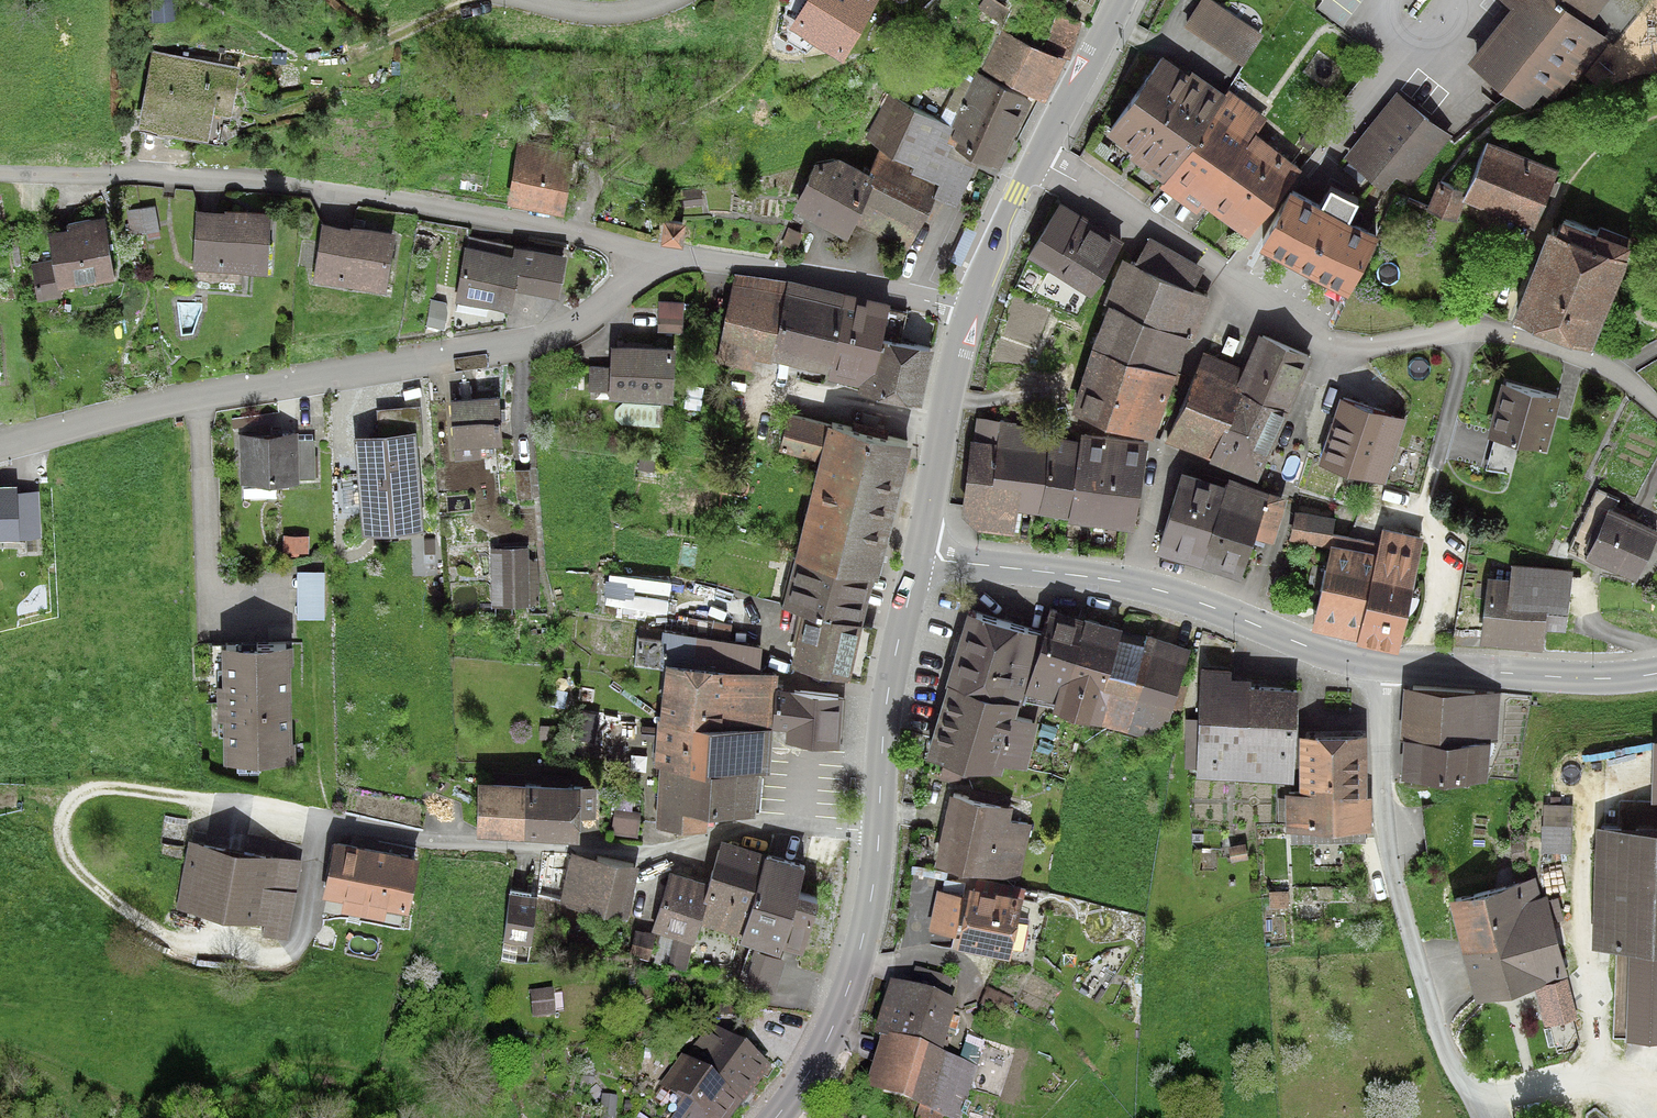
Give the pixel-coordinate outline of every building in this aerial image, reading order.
[(792,26),(845,54),(874,0),(806,0),(792,26)] [(979,6),(1000,17),(1008,2),(1004,0),(982,0),(979,6)] [(1215,0),(1197,0),(1183,22),(1243,59),(1261,29),(1215,0)] [(1514,8),(1470,58),(1543,121),(1614,39),(1589,18),(1604,0),(1504,0),(1514,8)] [(1002,34),(984,73),(1043,98),(1064,60),(1078,24),(1048,16),(1034,51),(1002,34)] [(1169,45),(1108,126),(1169,171),(1228,92),(1229,90),(1169,45)] [(241,60),(154,47),(142,125),(218,137),(221,115),(232,117),(241,60)] [(998,167),(1029,100),(978,78),(955,120),(889,90),(867,137),(883,144),(914,159),(912,163),(941,177),(936,190),(963,202),(983,160),(998,167)] [(1270,123),(1228,92),(1169,171),(1162,181),(1209,216),(1215,208),(1251,234),(1301,167),(1260,137),(1270,123)] [(1451,135),(1403,94),(1349,158),(1397,199),(1451,135)] [(1310,129),(1299,142),(1310,151),(1321,138),(1310,129)] [(1560,164),(1490,135),(1465,196),(1535,224),(1560,164)] [(582,150),(526,141),(516,202),(571,211),(582,150)] [(908,249),(936,190),(941,177),(912,163),(914,159),(883,144),(873,166),(840,151),(821,154),(797,208),(850,232),(853,224),(908,249)] [(1430,209),(1454,219),(1466,189),(1442,179),(1430,209)] [(683,191),(685,203),(703,201),(702,189),(683,191)] [(1318,213),(1293,199),(1266,249),(1353,296),(1380,245),(1347,227),(1358,207),(1329,191),(1318,213)] [(1132,247),(1065,204),(1030,258),(1097,301),(1132,247)] [(155,206),(127,210),(131,239),(159,235),(155,206)] [(277,214),(202,210),(199,272),(273,276),(277,214)] [(663,212),(661,232),(684,234),(687,214),(663,212)] [(1629,244),(1559,214),(1517,314),(1588,343),(1629,244)] [(112,218),(56,231),(62,259),(36,265),(43,298),(126,279),(112,218)] [(402,231),(330,219),(320,280),(392,291),(402,231)] [(787,227),(783,242),(797,246),(801,231),(787,227)] [(966,229),(952,260),(961,264),(975,233),(966,229)] [(1137,268),(1128,265),(1079,410),(1155,434),(1207,299),(1191,292),(1200,271),(1151,243),(1137,268)] [(525,257),(471,248),(462,301),(517,311),(522,286),(565,294),(572,255),(526,247),(525,257)] [(756,354),(772,357),(786,285),(736,275),(719,356),(754,363),(756,354)] [(871,385),(882,330),(888,306),(786,285),(772,357),(827,369),(826,375),(871,385)] [(432,299),(428,324),(445,327),(449,302),(432,299)] [(661,299),(659,328),(682,329),(684,301),(661,299)] [(871,385),(870,389),(921,400),(934,341),(882,330),(871,385)] [(1315,360),(1263,336),(1250,370),(1211,353),(1174,440),(1267,480),(1315,360)] [(676,344),(612,342),(612,364),(611,387),(611,393),(674,395),(676,344)] [(611,387),(612,364),(589,363),(589,387),(611,387)] [(1556,392),(1505,379),(1492,431),(1543,444),(1556,392)] [(500,391),(451,393),(453,455),(477,454),(476,439),(502,438),(500,391)] [(1409,415),(1347,397),(1327,463),(1389,482),(1409,415)] [(380,429),(357,430),(365,527),(428,522),(418,403),(378,406),(380,429)] [(819,453),(795,548),(875,568),(909,434),(790,405),(781,443),(819,453)] [(1027,427),(979,420),(965,515),(979,527),(1011,532),(1015,507),(1074,515),(1073,522),(1132,530),(1143,446),(1084,438),(1083,446),(1026,438),(1027,427)] [(298,430),(243,431),(244,482),(299,481),(299,475),(298,437),(298,430)] [(298,437),(299,475),(317,474),(316,437),(298,437)] [(641,453),(639,467),(654,469),(656,455),(641,453)] [(514,468),(516,498),(532,497),(530,467),(514,468)] [(1235,487),(1190,471),(1161,552),(1246,582),(1279,491),(1239,477),(1235,487)] [(40,530),(37,486),(19,488),(19,481),(0,482),(0,533),(40,530)] [(1588,555),(1637,578),(1656,534),(1656,529),(1610,507),(1588,555)] [(1302,509),(1295,536),(1333,546),(1340,519),(1302,509)] [(1429,533),(1389,523),(1381,552),(1340,542),(1320,622),(1402,642),(1429,533)] [(284,535),(284,551),(308,550),(308,535),(284,535)] [(528,544),(491,545),(493,605),(530,604),(528,544)] [(875,568),(795,548),(781,604),(809,611),(797,660),(849,673),(875,568)] [(436,551),(424,551),(425,566),(437,566),(436,551)] [(1513,578),(1497,576),(1491,640),(1550,645),(1552,619),(1573,621),(1577,570),(1515,564),(1513,578)] [(323,569),(298,569),(299,617),(323,616),(323,569)] [(1048,630),(975,608),(932,745),(998,766),(1003,752),(1025,759),(1039,714),(1017,707),(1020,696),(1029,698),(1031,691),(1053,698),(1050,706),(1164,741),(1195,641),(1151,628),(1148,637),(1116,627),(1118,619),(1089,610),(1087,617),(1055,607),(1048,630)] [(666,655),(760,665),(763,637),(665,627),(665,635),(662,654),(666,655)] [(662,654),(665,635),(638,632),(635,662),(661,665),(662,654)] [(301,644),(226,644),(225,760),(300,761),(301,644)] [(770,734),(771,722),(776,682),(777,667),(760,665),(666,655),(655,759),(663,760),(656,821),(702,826),(705,806),(751,811),(756,765),(767,767),(770,734)] [(1245,665),(1209,662),(1201,775),(1296,781),(1302,690),(1262,688),(1263,677),(1244,676),(1245,665)] [(843,689),(776,682),(771,722),(788,724),(787,736),(837,741),(843,689)] [(1499,694),(1409,689),(1404,777),(1480,781),(1482,749),(1495,749),(1499,694)] [(552,724),(540,724),(541,738),(552,738),(552,724)] [(1368,729),(1306,731),(1307,791),(1286,791),(1287,827),(1370,825),(1368,729)] [(596,779),(480,777),(479,831),(579,833),(579,811),(595,811),(596,779)] [(1014,806),(956,793),(940,864),(1019,882),(1032,825),(1011,820),(1014,806)] [(613,807),(610,831),(638,835),(641,811),(613,807)] [(1600,821),(1597,940),(1631,941),(1656,942),(1656,822),(1652,822),(1600,821)] [(1543,822),(1542,849),(1573,850),(1574,824),(1543,822)] [(305,854),(193,834),(180,908),(267,923),(265,936),(290,940),(305,854)] [(815,865),(727,838),(715,881),(676,869),(658,931),(699,943),(706,919),(811,950),(825,904),(805,898),(815,865)] [(427,858),(343,840),(331,894),(415,913),(427,858)] [(635,864),(575,850),(562,902),(622,917),(635,864)] [(1545,874),(1458,896),(1483,996),(1571,974),(1545,874)] [(1022,888),(970,877),(968,889),(938,883),(929,924),(959,930),(956,942),(1008,954),(1022,888)] [(513,892),(505,946),(532,950),(540,896),(513,892)] [(627,927),(621,952),(652,960),(658,934),(627,927)] [(1631,941),(1628,1038),(1656,1039),(1656,942),(1631,941)] [(759,949),(749,979),(781,989),(790,959),(759,949)] [(902,985),(864,1088),(948,1117),(951,1117),(972,1060),(950,1052),(967,1004),(954,999),(959,988),(924,975),(918,991),(902,985)] [(551,980),(529,982),(533,1018),(554,1016),(551,980)] [(705,1036),(686,1061),(680,1057),(655,1090),(682,1111),(677,1117),(727,1117),(759,1076),(705,1036)] [(600,1117),(615,1117),(617,1097),(602,1095),(600,1117)]
